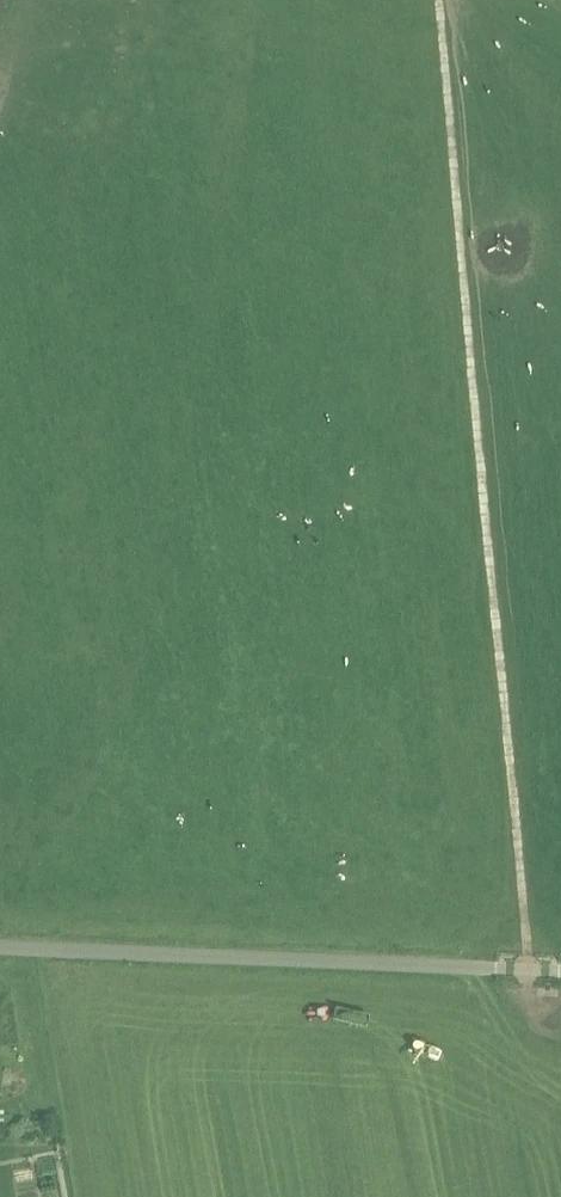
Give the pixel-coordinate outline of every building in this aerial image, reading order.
[(0,1092),(0,1116),(16,1113),(11,1089),(0,1092)]
